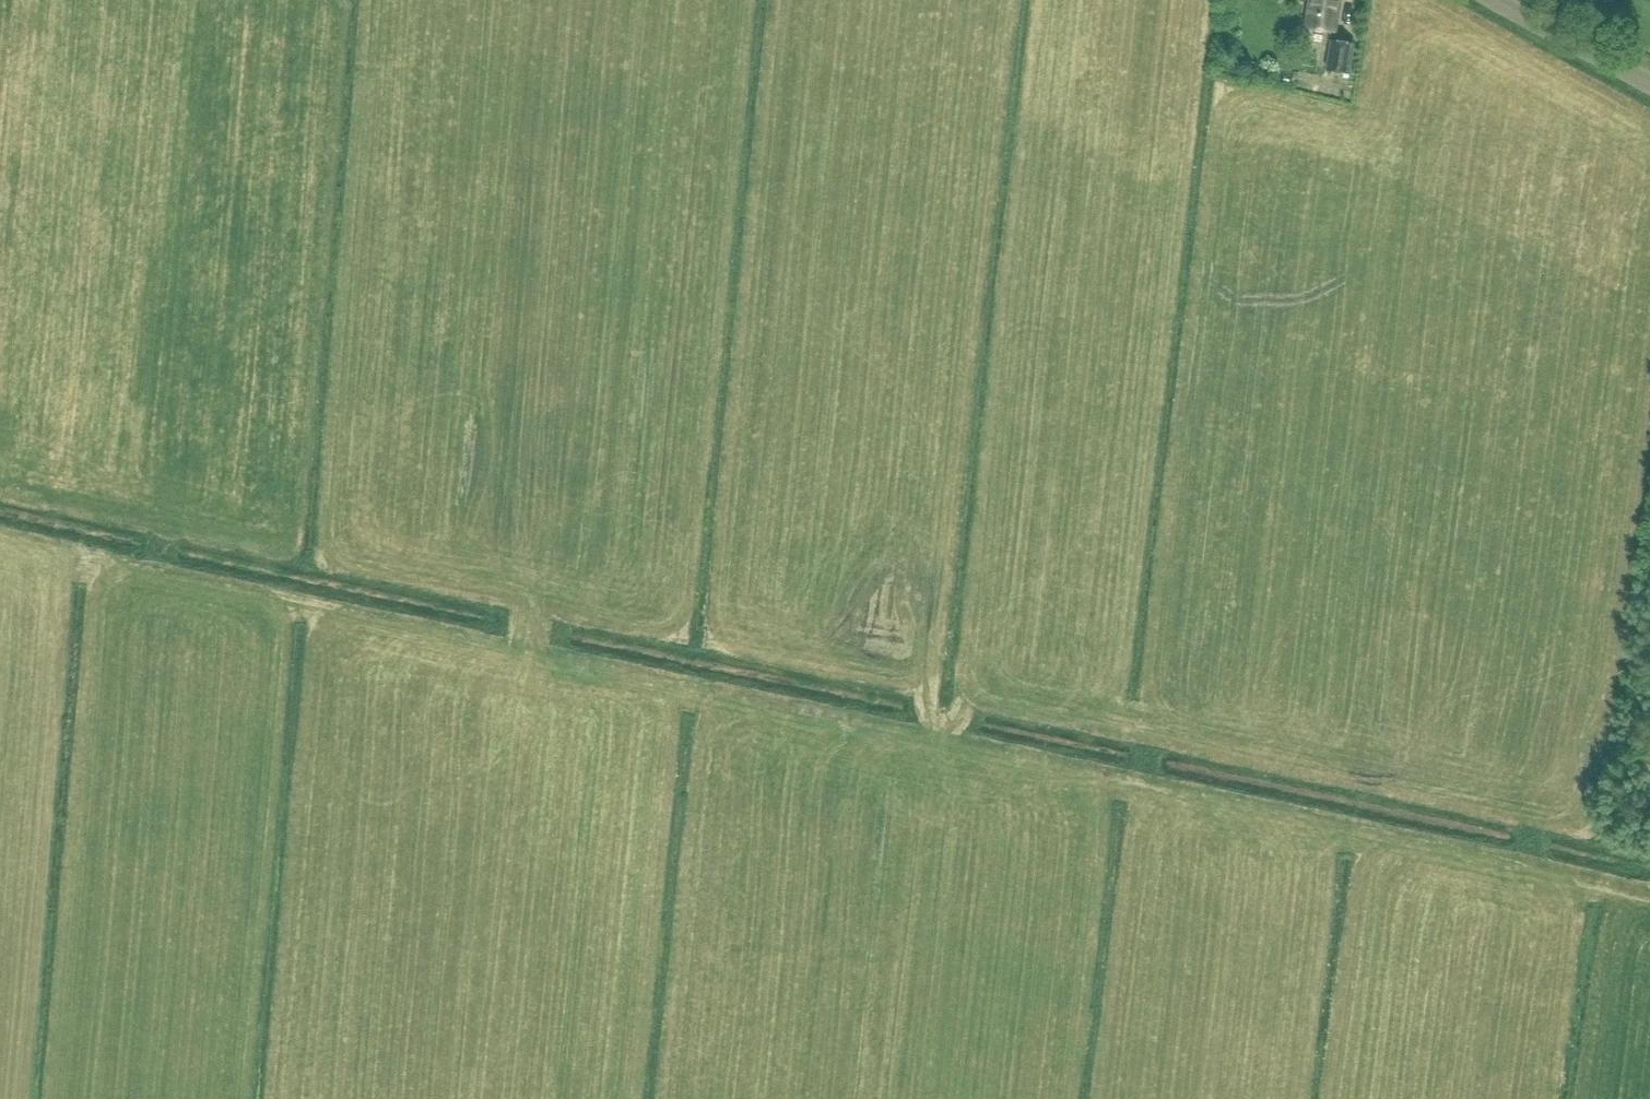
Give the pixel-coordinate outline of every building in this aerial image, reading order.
[(1305,26),(1336,31),(1341,0),(1310,0),(1305,26)] [(1367,0),(1357,0),(1356,13),(1366,14),(1367,0)] [(1362,45),(1331,40),(1326,71),(1338,73),(1337,78),(1345,80),(1346,74),(1349,74),(1350,72),(1358,74),(1362,45)]
